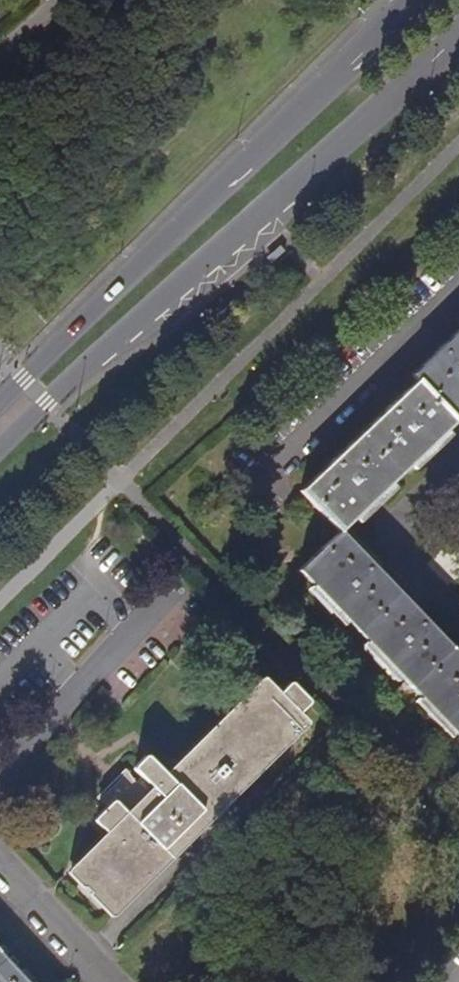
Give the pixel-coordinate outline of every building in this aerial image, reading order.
[(262,258),(267,264),(279,252),(274,246),(262,258)] [(422,698),(455,733),(458,737),(458,656),(342,533),(356,520),(391,485),(413,465),(447,432),(458,421),(454,417),(458,411),(458,332),(413,376),(417,381),(302,493),(339,532),(300,570),(314,586),(349,622),(367,641),(401,677),(422,698)] [(451,437),(447,432),(413,465),(417,469),(451,437)] [(396,490),(391,485),(356,520),(360,524),(396,490)] [(343,626),(349,622),(314,586),(310,591),(343,626)] [(396,681),(401,677),(367,641),(362,646),(396,681)] [(156,791),(147,800),(130,817),(115,802),(108,809),(95,822),(110,837),(73,873),(114,915),(304,724),(297,717),(310,704),(290,685),(277,697),(264,683),(203,744),(168,778),(147,757),(135,769),(156,791)] [(451,738),(455,733),(422,698),(417,702),(451,738)] [(99,800),(108,809),(115,802),(130,817),(147,800),(127,772),(115,786),(99,800)] [(0,953),(0,981),(27,981),(0,953)]
